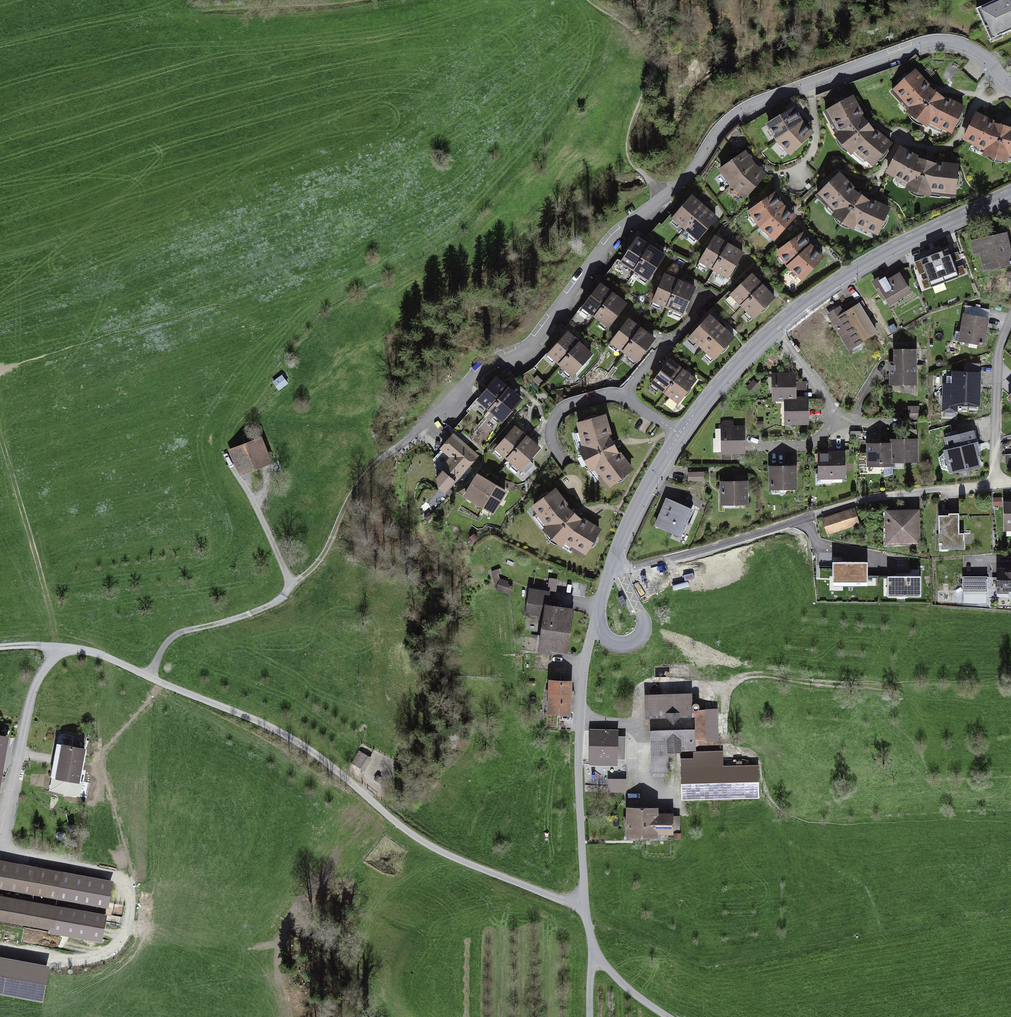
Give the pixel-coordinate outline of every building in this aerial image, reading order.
[(977,10),(991,44),(1010,35),(1010,0),(1001,0),(977,10)] [(953,134),(964,106),(936,92),(919,70),(893,93),(918,119),(953,134)] [(852,98),(828,111),(844,142),(874,164),(891,144),(867,125),(852,98)] [(794,111),(768,124),(778,140),(801,122),(794,111)] [(965,139),(996,154),(1010,155),(1010,129),(1005,129),(977,115),(965,139)] [(810,131),(801,122),(778,140),(791,153),(810,131)] [(929,162),(902,149),(887,172),(917,189),(955,196),(959,167),(929,162)] [(744,154),(721,169),(732,185),(753,164),(744,154)] [(763,175),(753,164),(732,185),(745,197),(763,175)] [(839,176),(819,195),(846,221),(877,233),(890,210),(861,196),(839,176)] [(772,196),(750,212),(761,226),(783,207),(772,196)] [(690,197),(672,218),(684,228),(701,207),(690,197)] [(714,217),(701,207),(684,228),(696,238),(714,217)] [(792,218),(783,207),(761,226),(776,238),(792,218)] [(718,236),(701,259),(713,268),(730,245),(718,236)] [(801,236),(779,252),(790,266),(811,247),(801,236)] [(984,240),(989,270),(1010,267),(1010,236),(984,240)] [(636,239),(622,262),(635,270),(649,246),(636,239)] [(743,254),(730,245),(713,268),(727,278),(743,254)] [(663,255),(649,246),(635,270),(649,279),(663,255)] [(820,257),(811,247),(790,266),(803,278),(820,257)] [(929,289),(956,277),(947,257),(921,268),(929,289)] [(754,274),(731,295),(742,306),(764,284),(754,274)] [(880,281),(894,307),(917,294),(906,274),(894,281),(891,275),(880,281)] [(666,276),(655,301),(669,307),(679,281),(666,276)] [(694,287),(679,281),(669,307),(684,313),(694,287)] [(775,296),(764,284),(742,306),(753,318),(775,296)] [(600,285),(583,308),(595,317),(612,293),(600,285)] [(626,303),(612,293),(595,317),(609,326),(626,303)] [(843,308),(829,317),(851,352),(879,334),(862,307),(848,315),(843,308)] [(966,314),(961,341),(984,344),(989,318),(966,314)] [(710,315),(689,338),(701,348),(721,325),(710,315)] [(629,320),(612,343),(624,352),(641,329),(629,320)] [(733,336),(721,325),(701,348),(713,359),(733,336)] [(655,338),(641,329),(624,352),(638,362),(655,338)] [(565,335),(548,358),(561,367),(577,344),(565,335)] [(591,354),(577,344),(561,367),(574,377),(591,354)] [(919,351),(899,350),(898,384),(918,384),(919,351)] [(670,361),(653,384),(665,393),(682,370),(670,361)] [(695,379),(682,370),(665,393),(679,402),(695,379)] [(946,385),(946,405),(981,406),(982,374),(955,373),(954,385),(946,385)] [(801,377),(778,377),(778,401),(791,401),(801,401),(801,377)] [(495,380),(478,403),(491,412),(507,389),(495,380)] [(521,398),(507,389),(491,412),(504,422),(521,398)] [(801,401),(791,401),(791,424),(814,424),(814,401),(801,401)] [(612,486),(632,468),(611,445),(605,416),(579,423),(586,460),(612,486)] [(515,428),(496,449),(509,460),(527,438),(515,428)] [(727,429),(727,452),(751,452),(751,430),(727,429)] [(949,439),(957,475),(985,469),(977,433),(949,439)] [(446,490),(477,456),(454,435),(443,447),(455,458),(435,480),(446,490)] [(539,448),(527,438),(509,460),(520,470),(539,448)] [(894,440),(894,444),(895,462),(919,461),(919,439),(894,440)] [(257,441),(234,451),(244,474),(267,465),(257,441)] [(870,445),(870,466),(895,465),(895,462),(894,444),(870,445)] [(819,454),(819,479),(845,479),(845,454),(819,454)] [(772,468),(772,491),(799,490),(799,468),(772,468)] [(704,479),(704,469),(688,469),(688,479),(704,479)] [(477,478),(467,496),(494,510),(503,492),(477,478)] [(725,483),(725,506),(751,506),(751,483),(725,483)] [(572,514),(555,491),(531,507),(551,537),(584,557),(601,530),(572,514)] [(694,511),(670,500),(659,525),(683,536),(694,511)] [(825,519),(830,534),(860,524),(855,509),(825,519)] [(922,512),(890,511),(890,544),(922,544),(922,512)] [(959,516),(939,516),(940,551),(964,550),(964,534),(960,534),(959,516)] [(867,562),(833,562),(833,582),(868,582),(867,562)] [(1000,571),(1001,593),(1010,593),(1010,571),(1000,571)] [(548,587),(557,588),(557,577),(549,576),(548,587)] [(922,576),(887,576),(887,596),(922,596),(922,576)] [(989,578),(965,578),(965,592),(989,592),(989,578)] [(532,648),(566,652),(572,600),(538,596),(532,648)] [(551,683),(550,713),(568,714),(569,684),(551,683)] [(697,695),(651,697),(653,771),(669,770),(669,752),(699,751),(697,695)] [(624,732),(593,732),(593,760),(624,760),(624,732)] [(0,736),(0,786),(9,738),(0,736)] [(86,750),(62,746),(55,780),(79,784),(86,750)] [(354,761),(366,766),(371,753),(358,749),(354,761)] [(758,768),(684,770),(684,799),(759,798),(758,768)] [(661,810),(631,811),(632,839),(661,838),(661,833),(675,833),(675,816),(661,816),(661,810)] [(108,910),(113,882),(0,861),(0,890),(108,910)] [(0,897),(0,922),(49,931),(48,934),(102,944),(107,916),(0,897)] [(0,958),(0,996),(43,1004),(49,967),(0,958)]
